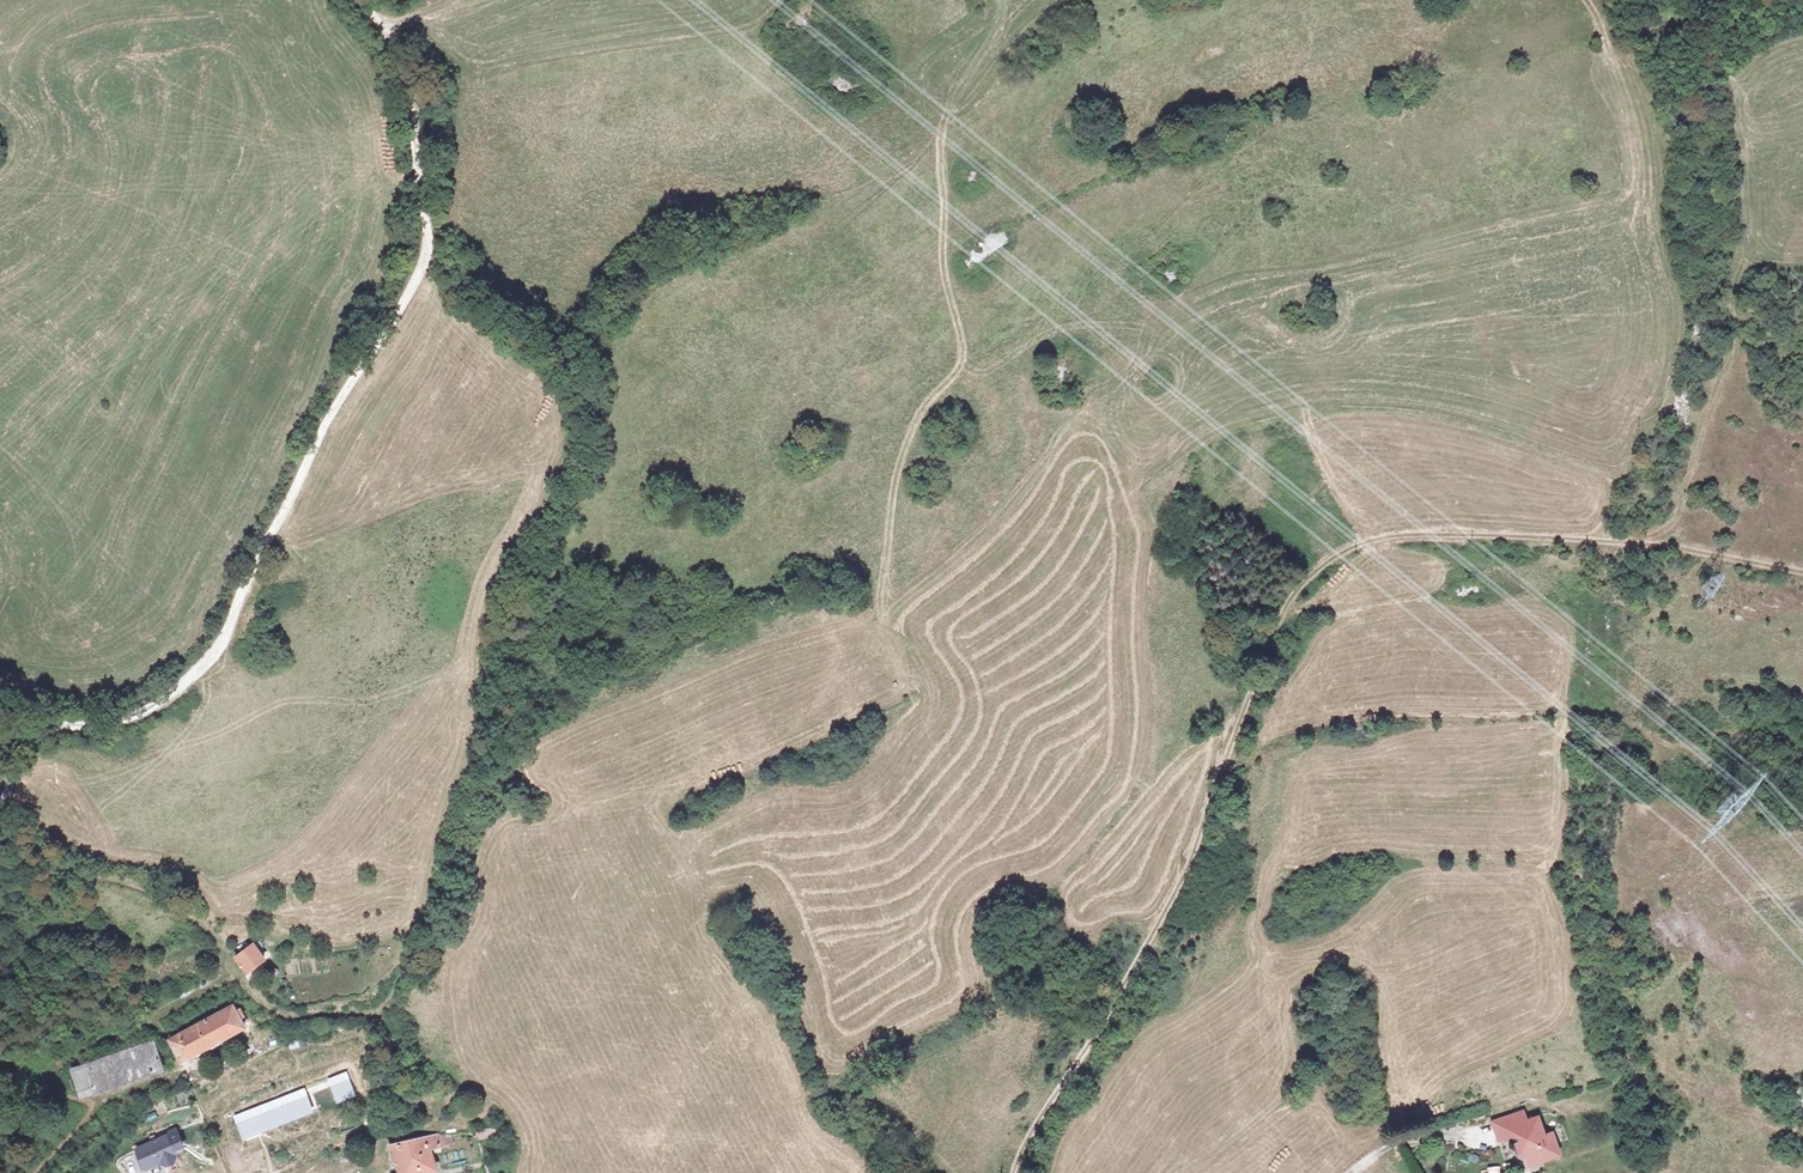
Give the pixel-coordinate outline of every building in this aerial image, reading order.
[(248,946),(229,957),(242,975),(260,965),(248,946)] [(223,1012),(165,1041),(175,1066),(235,1034),(229,1024),(232,1022),(229,1015),(226,1016),(223,1012)] [(107,1061),(70,1073),(79,1099),(91,1095),(92,1099),(167,1067),(160,1048),(148,1054),(144,1046),(107,1061)] [(337,1103),(356,1095),(345,1071),(326,1079),(337,1103)] [(315,1072),(241,1104),(251,1128),(326,1096),(315,1072)] [(1533,1102),(1503,1109),(1508,1131),(1523,1126),(1528,1146),(1532,1145),(1534,1156),(1545,1153),(1544,1148),(1558,1144),(1554,1128),(1549,1108),(1536,1112),(1533,1102)] [(1563,1126),(1554,1128),(1558,1144),(1544,1148),(1545,1153),(1568,1148),(1563,1126)] [(451,1127),(439,1131),(445,1148),(457,1143),(451,1127)] [(475,1130),(476,1138),(493,1136),(492,1128),(475,1130)] [(393,1146),(403,1172),(433,1172),(439,1171),(434,1152),(445,1148),(439,1131),(393,1146)] [(184,1133),(146,1151),(155,1172),(172,1164),(183,1167),(191,1164),(192,1151),(184,1133)]
